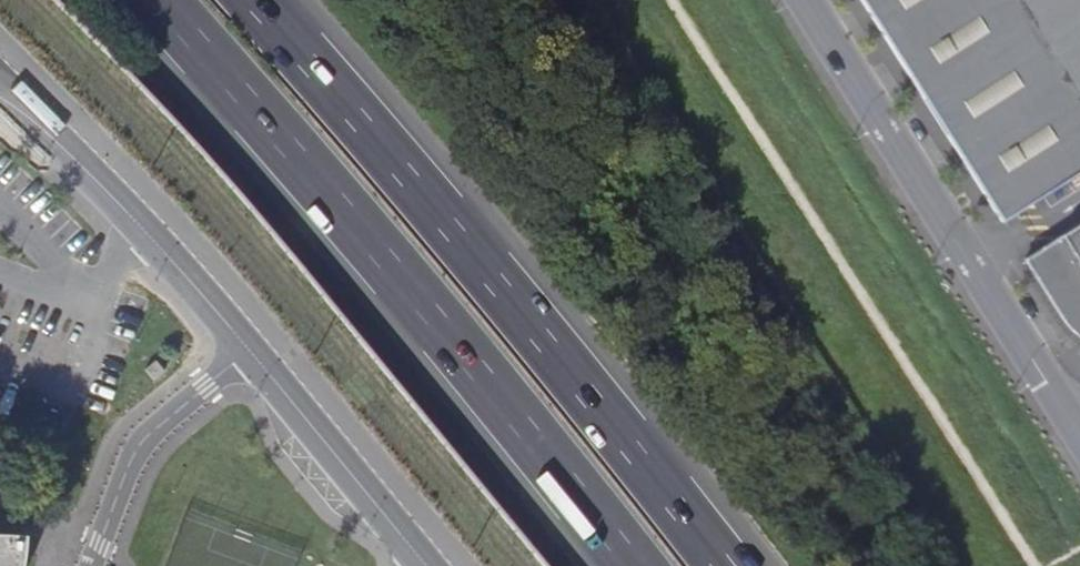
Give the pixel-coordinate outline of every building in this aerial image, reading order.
[(1002,222),(1079,173),(1079,0),(862,0),(1002,222)] [(1026,259),(1072,333),(1079,336),(1079,225),(1026,259)] [(20,537),(0,535),(0,565),(17,565),(20,537)]
